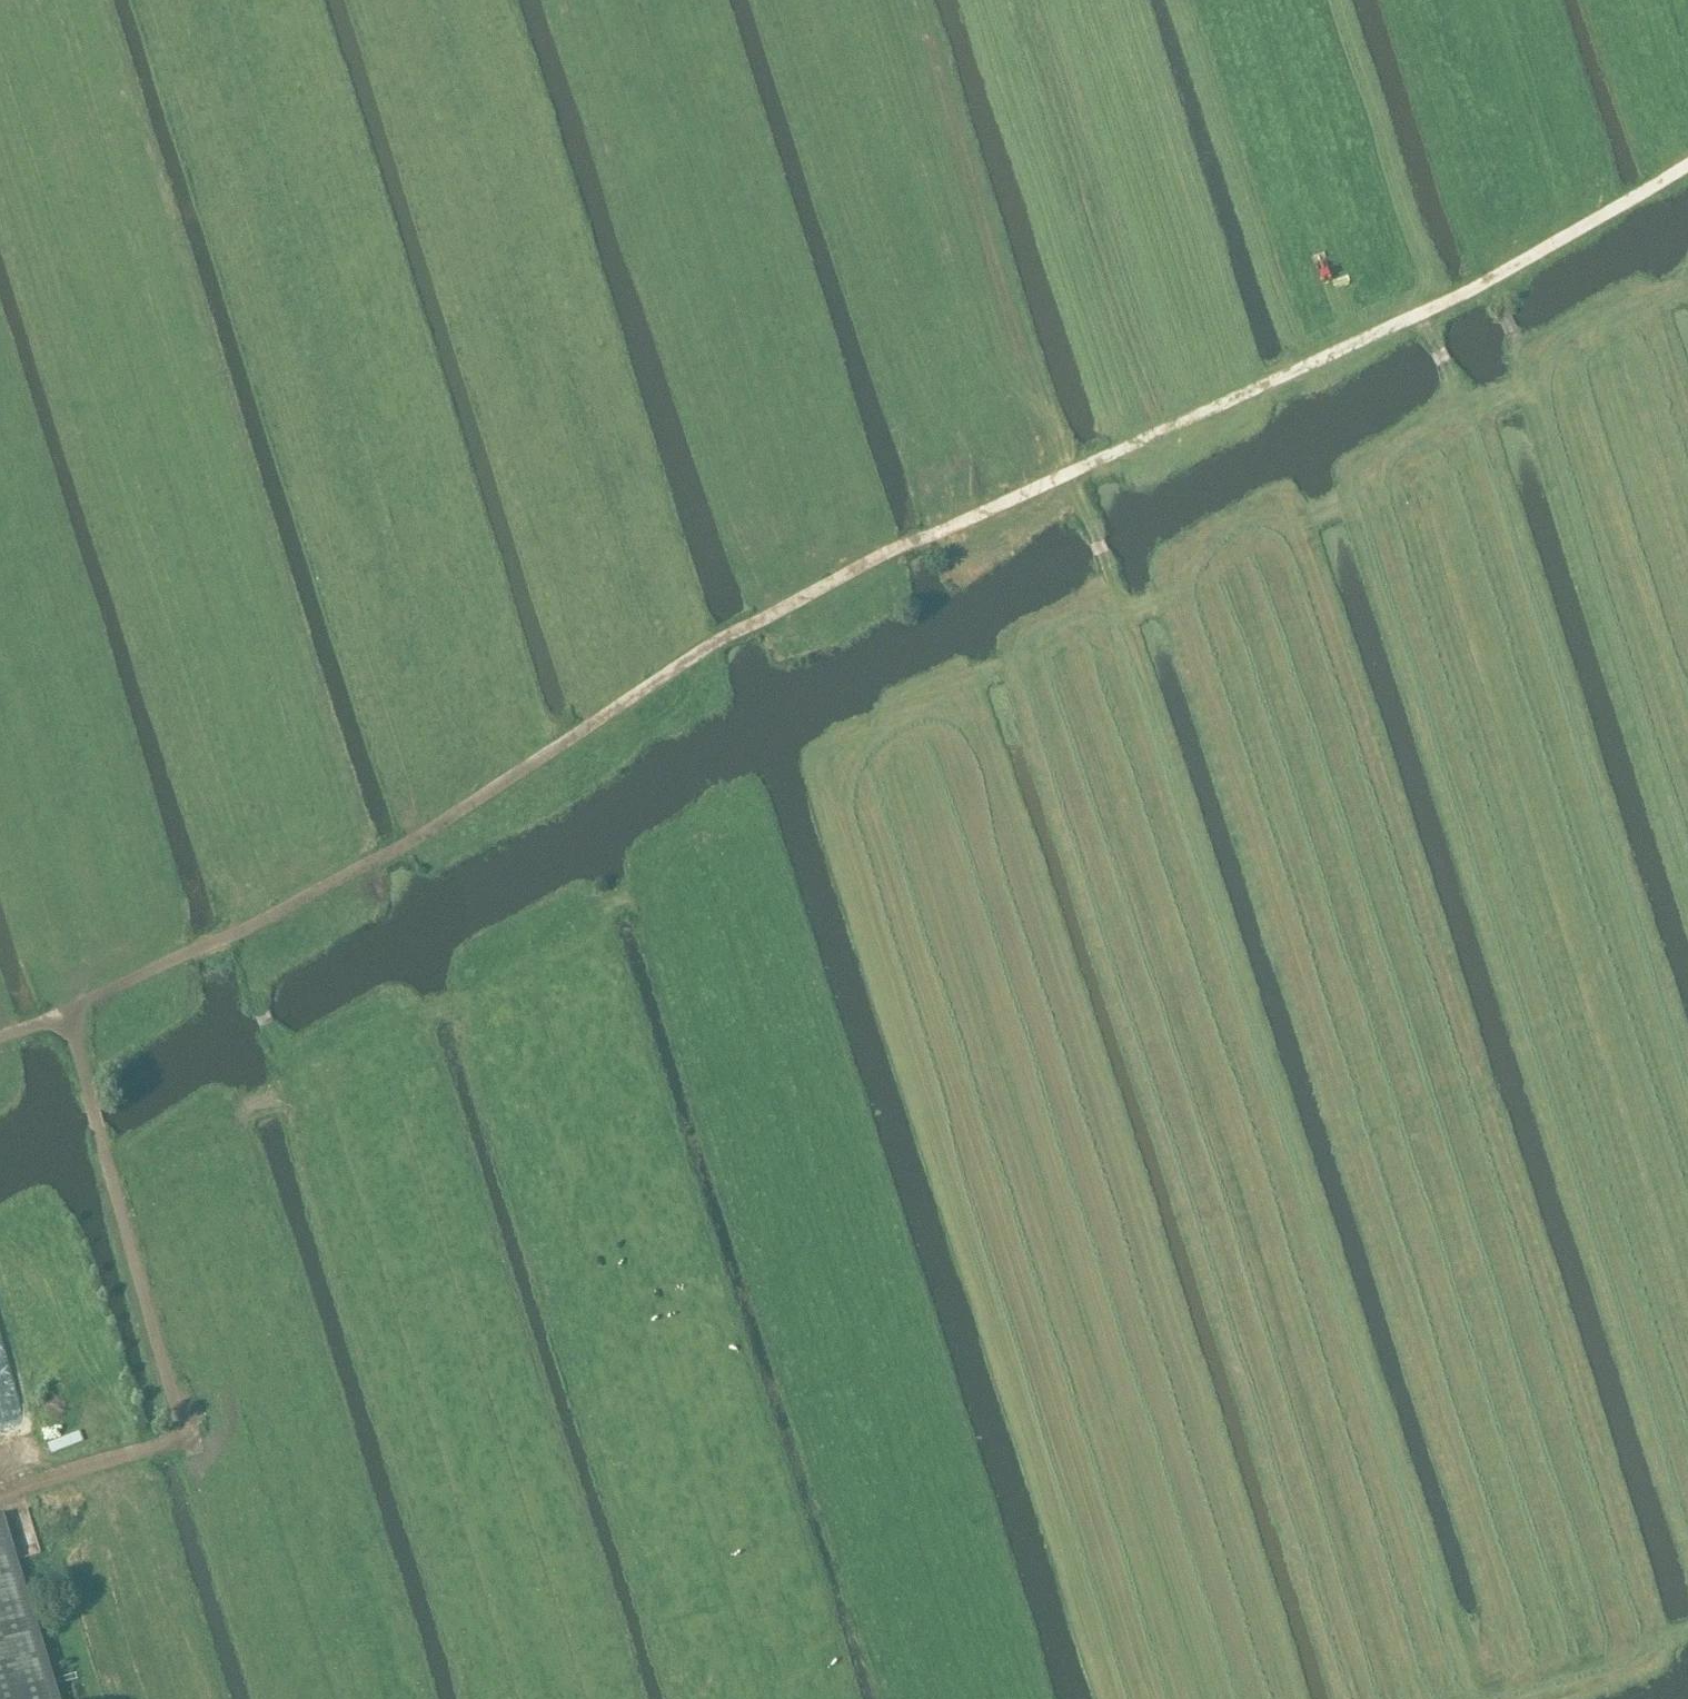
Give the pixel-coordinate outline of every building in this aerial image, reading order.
[(0,1533),(0,1698),(51,1698),(0,1533)]
